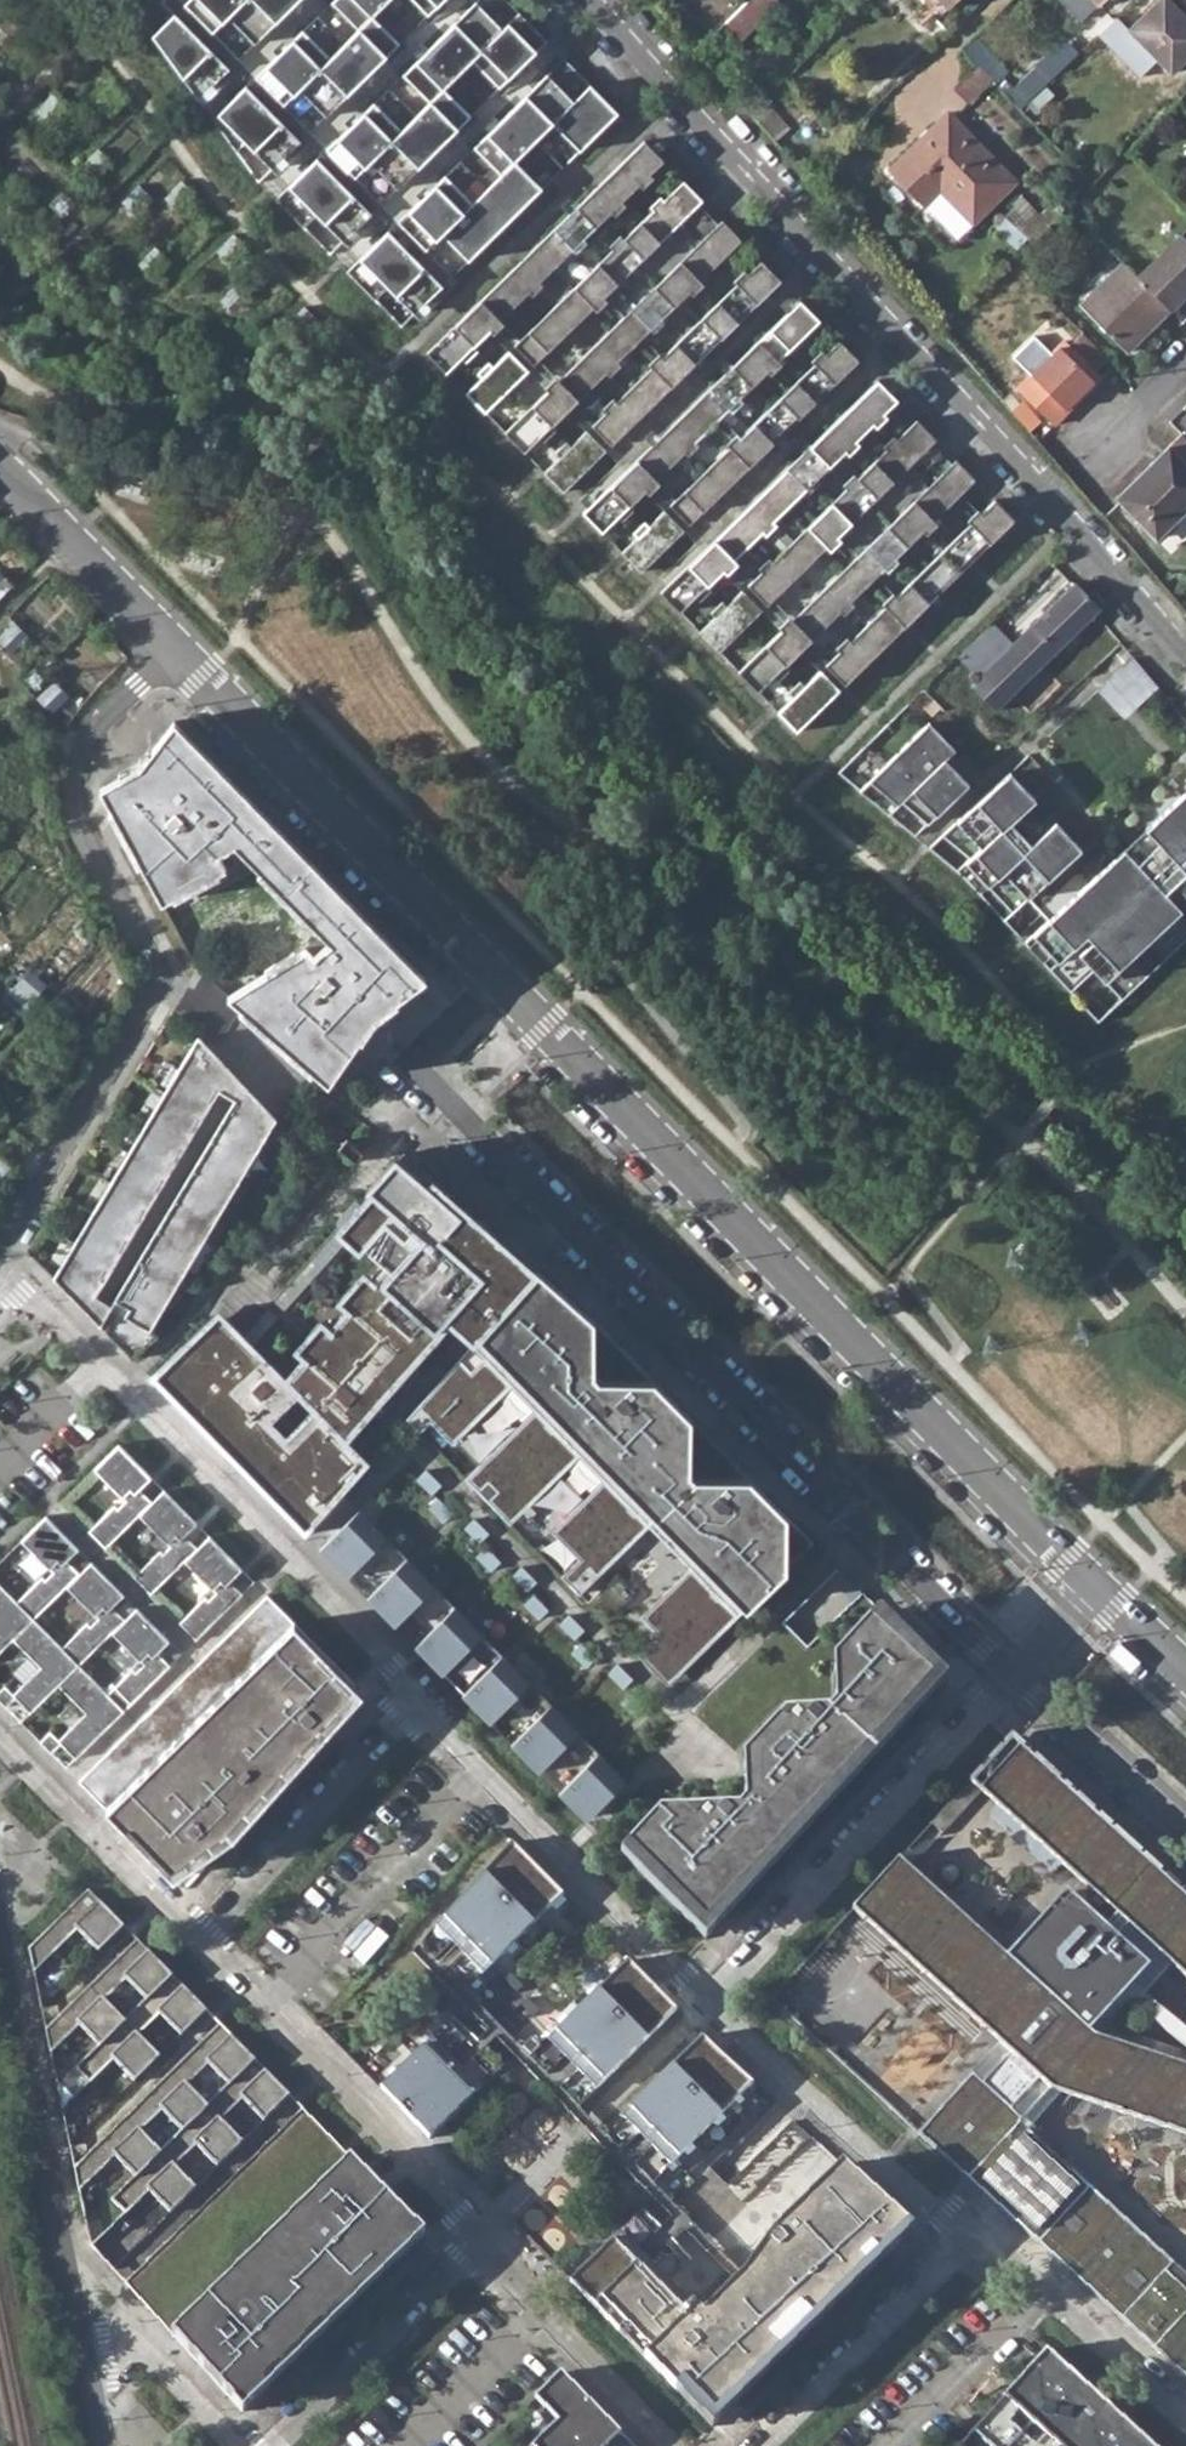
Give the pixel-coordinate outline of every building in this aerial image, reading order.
[(175,13),(229,69),(247,86),(301,141),(318,158),(372,214),(389,231),(443,286),(452,277),(398,221),(381,204),(327,149),(310,132),(256,76),(238,59),(185,5),(180,0),(164,0),(162,2),(175,14),(175,13)] [(238,59),(299,0),(189,0),(185,5),(238,59)] [(310,132),(400,43),(373,16),(390,0),(334,0),(332,2),(358,28),(329,56),(303,30),(256,76),(310,132)] [(428,15),(444,0),(413,0),(428,15)] [(730,24),(748,38),(779,0),(749,0),(730,24)] [(1168,0),(1158,0),(1128,30),(1170,73),(1185,58),(1185,19),(1168,0)] [(1141,14),(1156,0),(1138,0),(1132,5),(1141,14)] [(327,149),(381,204),(471,116),(445,89),(473,61),(500,88),(547,41),(519,12),(503,28),(476,2),(403,74),(429,101),(401,129),(374,102),(327,149)] [(153,36),(198,99),(229,69),(175,13),(175,14),(153,36)] [(1007,70),(973,36),(961,48),(978,65),(991,78),(995,82),(1007,70)] [(1048,77),(1051,80),(1080,52),(1064,36),(1036,64),(1048,77)] [(1048,77),(1036,64),(1035,65),(1013,87),(1008,81),(1000,88),(1021,109),(1026,103),(1044,86),(1042,83),(1048,77)] [(954,89),(967,102),(991,78),(978,65),(954,89)] [(445,175),(398,221),(452,277),(618,113),(590,85),(574,101),(547,74),(474,146),(500,173),(472,201),(445,175)] [(247,86),(213,119),(236,152),(246,142),(272,169),(301,141),(247,86)] [(1053,94),(1044,86),(1026,103),(1035,112),(1053,94)] [(788,127),(766,101),(753,112),(776,139),(788,127)] [(1021,109),(1076,165),(1084,156),(1047,118),(1044,121),(1035,112),(1026,103),(1021,109)] [(1015,182),(948,112),(889,168),(957,238),(1015,182)] [(645,140),(427,352),(447,372),(462,357),(466,361),(478,350),(474,345),(490,330),(495,325),(664,160),(645,140)] [(790,155),(806,173),(812,166),(797,149),(790,155)] [(318,158),(276,199),(304,228),(317,215),(344,242),(372,214),(318,158)] [(699,204),(703,200),(683,180),(514,345),(534,365),(613,288),(662,240),(699,204)] [(1012,204),(1040,233),(1060,215),(1049,204),(1039,214),(1021,196),(1012,204)] [(718,224),(699,204),(662,240),(613,288),(632,308),(676,265),(682,259),(718,224)] [(994,229),(1005,239),(1016,228),(1005,217),(994,229)] [(548,390),(505,432),(524,452),(540,437),(545,441),(556,430),(552,426),(567,410),(573,405),(742,240),(722,220),(718,224),(682,259),(676,265),(632,308),(553,385),(548,390)] [(389,231),(347,272),(376,300),(388,287),(415,314),(443,286),(389,231)] [(1180,232),(1137,275),(1169,308),(1185,291),(1185,238),(1180,232)] [(762,259),(592,425),(612,445),(671,387),(781,280),(762,259)] [(1137,275),(1122,260),(1079,302),(1125,350),(1169,308),(1137,275)] [(626,470),(583,512),(602,532),(618,517),(622,521),(634,509),(630,505),(646,490),(651,485),(820,319),(800,299),(631,465),(626,470)] [(529,370),(548,390),(553,385),(534,365),(514,345),(495,325),(490,330),(509,350),(529,370)] [(1106,356),(1081,330),(1068,343),(1094,368),(1106,356)] [(1068,343),(1063,338),(1049,352),(1041,344),(1024,361),(1033,369),(1016,386),(1053,423),(1072,404),(1068,401),(1084,385),(1087,388),(1101,375),(1094,368),(1068,343)] [(839,340),(670,505),(690,525),(748,467),(859,359),(839,340)] [(482,377),(466,393),(486,412),(529,370),(509,350),(493,366),(489,361),(478,373),(482,377)] [(703,550),(660,592),(680,612),(696,596),(700,601),(712,590),(707,585),(724,567),(729,562),(898,399),(878,379),(709,545),(703,550)] [(1068,401),(1072,404),(1087,388),(1084,385),(1068,401)] [(1039,420),(1021,400),(1011,409),(1029,429),(1039,420)] [(606,450),(626,470),(631,465),(612,445),(592,425),(573,405),(567,410),(587,430),(606,450)] [(918,417),(749,582),(768,602),(827,544),(847,525),(891,481),(897,476),(933,440),(937,437),(918,417)] [(559,457),(544,472),(563,492),(606,450),(587,430),(571,445),(567,441),(555,453),(559,457)] [(1169,443),(1149,462),(1152,466),(1118,497),(1155,536),(1185,506),(1185,436),(1181,432),(1169,443)] [(891,481),(847,525),(866,545),(910,502),(916,496),(953,461),(933,440),(897,476),(891,481)] [(782,627),(739,669),(758,689),(774,674),(779,678),(790,667),(786,663),(801,647),(807,642),(976,477),(957,456),(953,461),(916,496),(910,502),(866,545),(787,622),(782,627)] [(1115,496),(1118,497),(1152,466),(1149,462),(1115,496)] [(684,530),(703,550),(709,545),(690,525),(670,505),(651,485),(646,490),(665,510),(684,530)] [(996,496),(826,662),(846,682),(905,624),(1015,517),(996,496)] [(637,536),(622,552),(641,572),(684,530),(665,510),(649,525),(645,521),(633,532),(637,536)] [(763,607),(782,627),(787,622),(768,602),(749,582),(729,562),(724,567),(743,587),(763,607)] [(1101,605),(1076,579),(980,672),(977,669),(972,669),(970,674),(973,678),(972,680),(997,706),(1101,605)] [(700,629),(720,649),(763,607),(743,587),(727,602),(723,598),(712,609),(716,614),(700,629)] [(821,667),(841,687),(846,682),(826,662),(807,642),(801,647),(821,667)] [(1135,656),(1101,687),(1126,716),(1161,686),(1135,656)] [(794,694),(778,709),(797,729),(841,687),(821,667),(806,682),(801,678),(789,689),(794,694)] [(200,747),(174,721),(139,767),(100,788),(162,903),(220,872),(213,857),(229,848),(324,945),(311,958),(307,953),(228,996),(328,1084),(373,1019),(426,978),(397,949),(250,799),(200,747)] [(930,723),(860,789),(914,836),(969,784),(946,760),(956,750),(930,723)] [(1011,770),(945,832),(970,858),(957,871),(1004,921),(1083,847),(1057,820),(1047,829),(1033,843),(1027,836),(1018,828),(1012,821),(1026,807),(1036,798),(1011,770)] [(1126,848),(1025,942),(1071,991),(1093,970),(1122,1000),(1185,940),(1185,792),(1147,828),(1160,842),(1139,862),(1126,848)] [(1047,829),(1026,807),(1012,821),(1018,828),(1024,823),(1032,831),(1027,836),(1033,843),(1047,829)] [(133,1359),(150,1331),(158,1335),(284,1124),(245,1084),(200,1036),(54,1278),(87,1311),(100,1325),(133,1359)] [(16,1131),(26,1138),(36,1125),(26,1118),(16,1131)] [(338,1150),(354,1163),(363,1152),(347,1139),(338,1150)] [(538,1270),(404,1151),(400,1157),(370,1191),(361,1201),(348,1216),(399,1261),(392,1269),(386,1263),(385,1264),(285,1378),(253,1345),(243,1334),(229,1320),(224,1327),(220,1331),(208,1320),(151,1376),(306,1534),(369,1462),(348,1440),(452,1324),(474,1343),(538,1270)] [(396,1154),(367,1187),(370,1191),(400,1157),(396,1154)] [(341,1224),(273,1300),(284,1310),(351,1233),(385,1264),(386,1263),(392,1269),(399,1261),(348,1216),(361,1201),(357,1197),(337,1221),(341,1224)] [(474,1343),(407,1419),(421,1432),(431,1422),(452,1402),(474,1424),(512,1386),(535,1411),(466,1479),(493,1507),(513,1486),(531,1505),(580,1456),(604,1481),(568,1516),(596,1544),(580,1560),(562,1578),(580,1596),(650,1527),(658,1519),(699,1561),(691,1569),(641,1618),(659,1635),(665,1641),(655,1652),(677,1675),(813,1543),(593,1319),(538,1270),(474,1343)] [(277,1317),(267,1308),(243,1334),(253,1345),(277,1317)] [(219,1309),(208,1320),(220,1331),(224,1327),(229,1320),(219,1309)] [(474,1424),(452,1402),(431,1422),(452,1444),(474,1424)] [(140,1514),(152,1502),(135,1484),(147,1472),(119,1444),(94,1468),(125,1501),(118,1508),(115,1505),(89,1531),(106,1548),(140,1514)] [(513,1486),(493,1507),(511,1525),(531,1505),(513,1486)] [(185,1560),(198,1548),(180,1530),(192,1518),(187,1513),(164,1490),(152,1502),(140,1514),(171,1546),(163,1554),(160,1550),(134,1577),(151,1594),(185,1560)] [(588,1742),(360,1509),(320,1549),(549,1781),(588,1742)] [(46,1516),(22,1540),(53,1571),(46,1579),(42,1576),(17,1602),(34,1619),(67,1586),(80,1573),(62,1556),(74,1544),(46,1516)] [(596,1544),(568,1516),(552,1532),(580,1560),(596,1544)] [(691,1569),(699,1561),(658,1519),(650,1527),(691,1569)] [(196,1640),(243,1594),(225,1576),(237,1564),(234,1561),(210,1536),(198,1548),(185,1560),(216,1592),(208,1600),(205,1597),(179,1622),(196,1640)] [(80,1573),(67,1586),(98,1617),(91,1625),(88,1622),(62,1647),(79,1665),(112,1631),(125,1619),(108,1601),(120,1590),(92,1561),(80,1573)] [(13,1639),(34,1619),(17,1602),(0,1585),(0,1652),(13,1639)] [(79,1781),(166,1869),(227,1828),(311,1734),(355,1684),(267,1595),(79,1781)] [(644,1794),(603,1835),(706,1939),(947,1679),(872,1603),(824,1651),(824,1695),(818,1702),(773,1701),(730,1744),(730,1788),(723,1795),(644,1794)] [(125,1619),(112,1631),(144,1664),(136,1671),(133,1668),(107,1693),(124,1710),(170,1666),(152,1648),(165,1636),(137,1607),(125,1619)] [(79,1665),(62,1647),(34,1619),(13,1639),(40,1667),(14,1693),(5,1685),(0,1690),(0,1700),(5,1706),(6,1706),(15,1697),(31,1712),(58,1685),(79,1665)] [(655,1652),(665,1641),(659,1635),(639,1655),(667,1685),(677,1675),(655,1652)] [(76,1758),(124,1710),(107,1693),(79,1665),(58,1685),(86,1713),(59,1739),(50,1730),(40,1741),(44,1746),(51,1753),(61,1743),(76,1758)] [(1185,2314),(1185,2290),(1165,2271),(1172,2263),(1019,2123),(1056,2082),(1185,2125),(1185,2053),(1114,2030),(1108,2025),(1141,1989),(1144,1993),(1170,1964),(1185,1978),(1185,1899),(1150,1866),(1144,1861),(1146,1858),(1038,1759),(1036,1762),(1009,1737),(852,1909),(998,2043),(917,2132),(1155,2349),(1185,2314)] [(606,1760),(588,1742),(549,1781),(567,1799),(606,1760)] [(564,1895),(512,1843),(413,1952),(458,1998),(564,1895)] [(88,1890),(28,1948),(33,1972),(77,1929),(98,1952),(124,1926),(88,1890)] [(569,1942),(556,1929),(550,1935),(562,1948),(569,1942)] [(137,1939),(45,2028),(50,2052),(78,2025),(99,2046),(75,2069),(89,2082),(113,2060),(134,2082),(160,2057),(137,2035),(159,2014),(181,2036),(207,2011),(137,1939)] [(568,1958),(580,1971),(594,1958),(581,1945),(568,1958)] [(584,2114),(578,2108),(671,2016),(678,2023),(683,2016),(656,1989),(628,1961),(540,2047),(532,2039),(523,2048),(530,2056),(523,2064),(527,2068),(578,2120),(584,2114)] [(523,1986),(511,1973),(505,1980),(517,1993),(523,1986)] [(521,2004),(534,2017),(540,2011),(527,1998),(521,2004)] [(447,2010),(436,1999),(431,2005),(441,2015),(447,2010)] [(491,2018),(478,2005),(472,2012),(484,2025),(491,2018)] [(502,2066),(454,2017),(381,2089),(429,2138),(502,2066)] [(500,2025),(512,2038),(519,2031),(506,2018),(500,2025)] [(389,2041),(402,2029),(396,2023),(384,2036),(389,2041)] [(217,2167),(243,2142),(220,2120),(242,2098),(264,2121),(290,2095),(219,2024),(74,2166),(79,2190),(114,2155),(135,2176),(112,2199),(125,2213),(148,2190),(171,2213),(196,2188),(174,2165),(196,2144),(217,2167)] [(642,2185),(646,2189),(754,2084),(718,2051),(703,2036),(603,2133),(597,2127),(591,2133),(642,2185)] [(303,2109),(125,2282),(208,2374),(234,2402),(416,2224),(365,2172),(303,2109)] [(692,2259),(643,2210),(570,2281),(606,2318),(712,2426),(914,2229),(842,2164),(772,2232),(742,2274),(702,2314),(670,2281),(692,2259)] [(234,2402),(243,2412),(425,2233),(416,2224),(234,2402)] [(1172,2263),(1165,2271),(1185,2290),(1185,2276),(1172,2263)] [(1185,2378),(1185,2314),(1155,2349),(1185,2378)] [(974,2429),(992,2445),(1153,2445),(1046,2349),(974,2429)] [(617,2429),(561,2371),(534,2397),(558,2423),(548,2432),(533,2445),(634,2445),(617,2429)]
